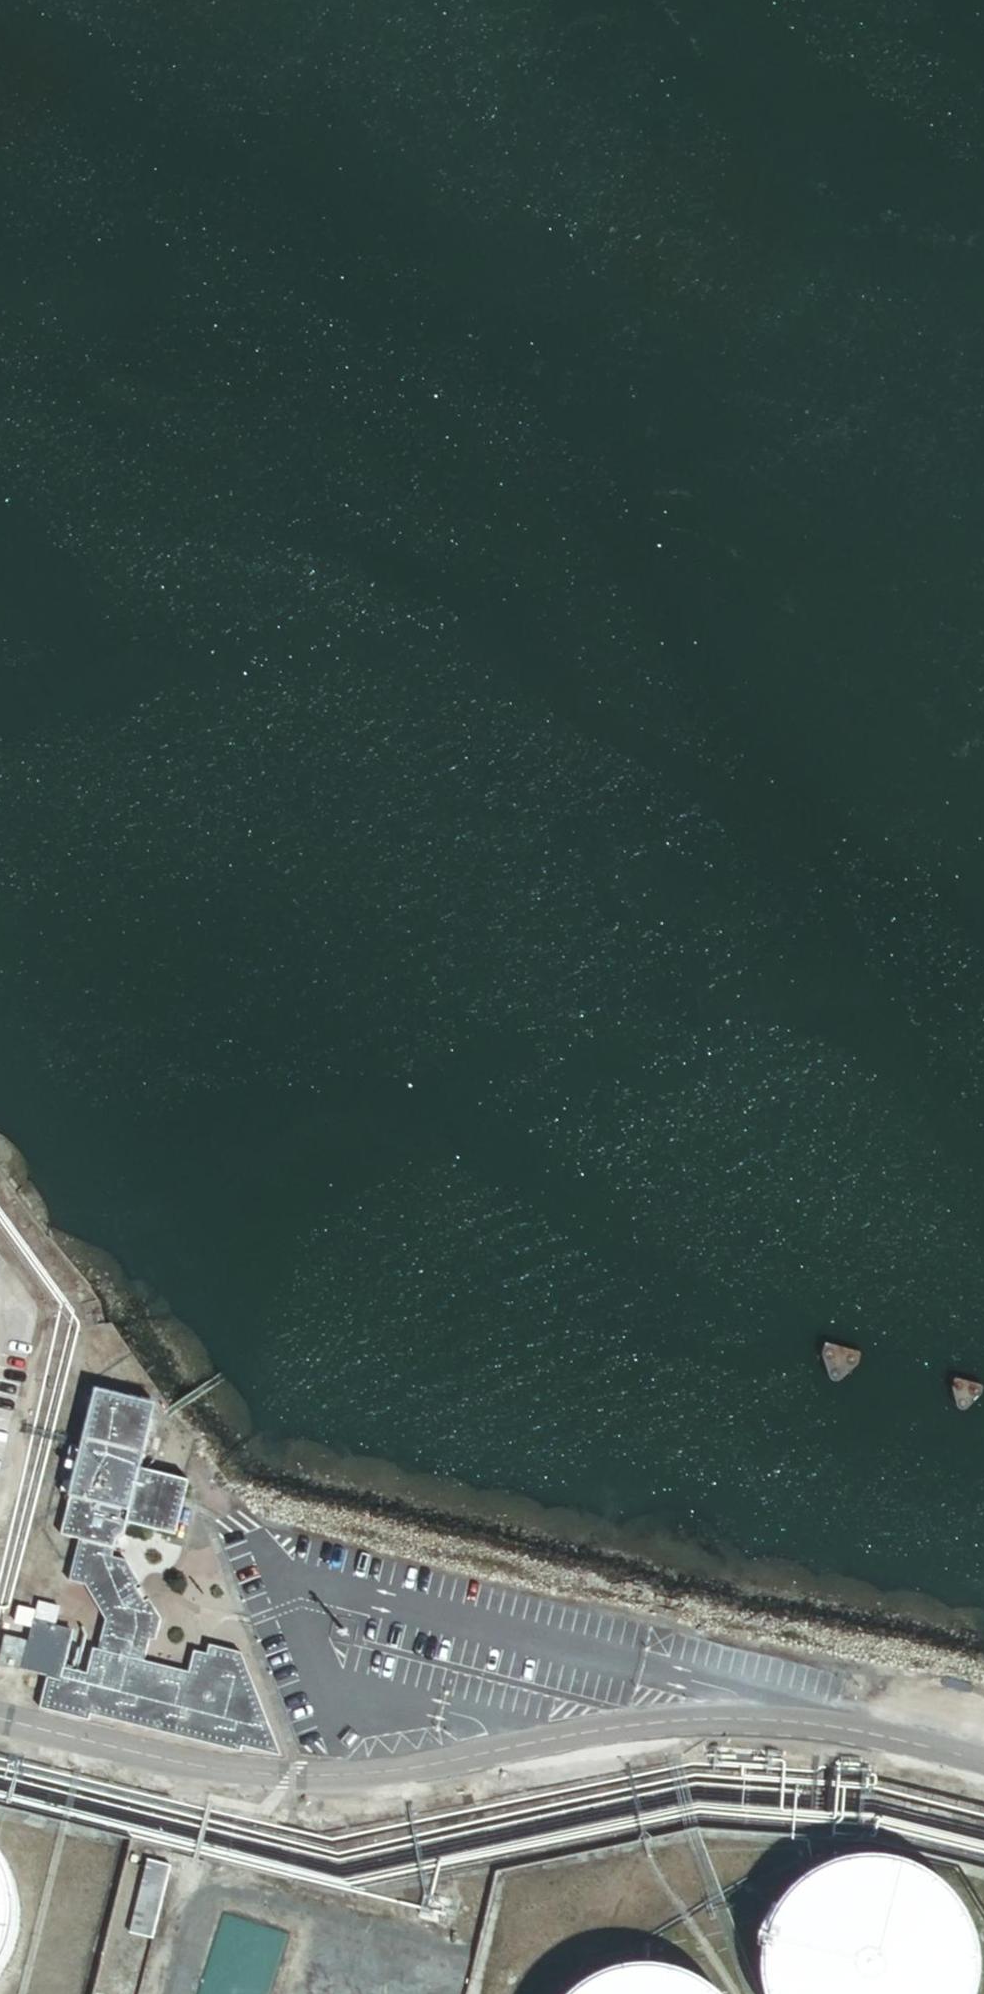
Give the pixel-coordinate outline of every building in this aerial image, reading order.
[(159,1409),(98,1394),(72,1501),(133,1516),(130,1527),(179,1538),(192,1485),(143,1474),(159,1409)] [(133,1516),(72,1501),(62,1537),(83,1542),(73,1585),(90,1589),(109,1617),(105,1630),(148,1640),(153,1643),(159,1644),(165,1623),(153,1603),(147,1605),(139,1590),(143,1587),(130,1565),(117,1561),(121,1543),(129,1537),(130,1527),(133,1516)] [(60,1623),(40,1618),(33,1649),(12,1644),(6,1669),(46,1679),(64,1683),(68,1667),(75,1638),(57,1634),(60,1623)] [(148,1640),(105,1630),(93,1674),(68,1667),(64,1683),(46,1679),(39,1707),(89,1716),(90,1710),(241,1748),(242,1739),(283,1749),(247,1651),(213,1641),(210,1653),(195,1648),(192,1670),(144,1658),(148,1640)] [(771,1928),(770,1929),(768,1939),(766,1951),(765,1965),(767,1981),(770,1992),(770,1993),(978,1993),(979,1990),(981,1982),(983,1967),(983,1956),(982,1948),(980,1937),(977,1925),(971,1912),(966,1903),(959,1894),(954,1888),(945,1879),(937,1873),(926,1866),(918,1862),(905,1857),(895,1855),(884,1853),(870,1853),(862,1854),(848,1856),(838,1859),(822,1866),(811,1873),(805,1878),(791,1892),(780,1906),(774,1919),(771,1928)] [(3,1955),(6,1946),(9,1936),(10,1927),(11,1916),(11,1905),(10,1896),(8,1886),(5,1877),(1,1867),(0,1866),(0,1960),(3,1955)] [(151,1866),(133,1938),(155,1943),(173,1872),(151,1866)] [(720,1992),(712,1986),(698,1977),(680,1970),(671,1967),(662,1965),(655,1965),(639,1965),(621,1968),(613,1970),(601,1975),(594,1979),(580,1988),(574,1993),(722,1993),(720,1992)]
